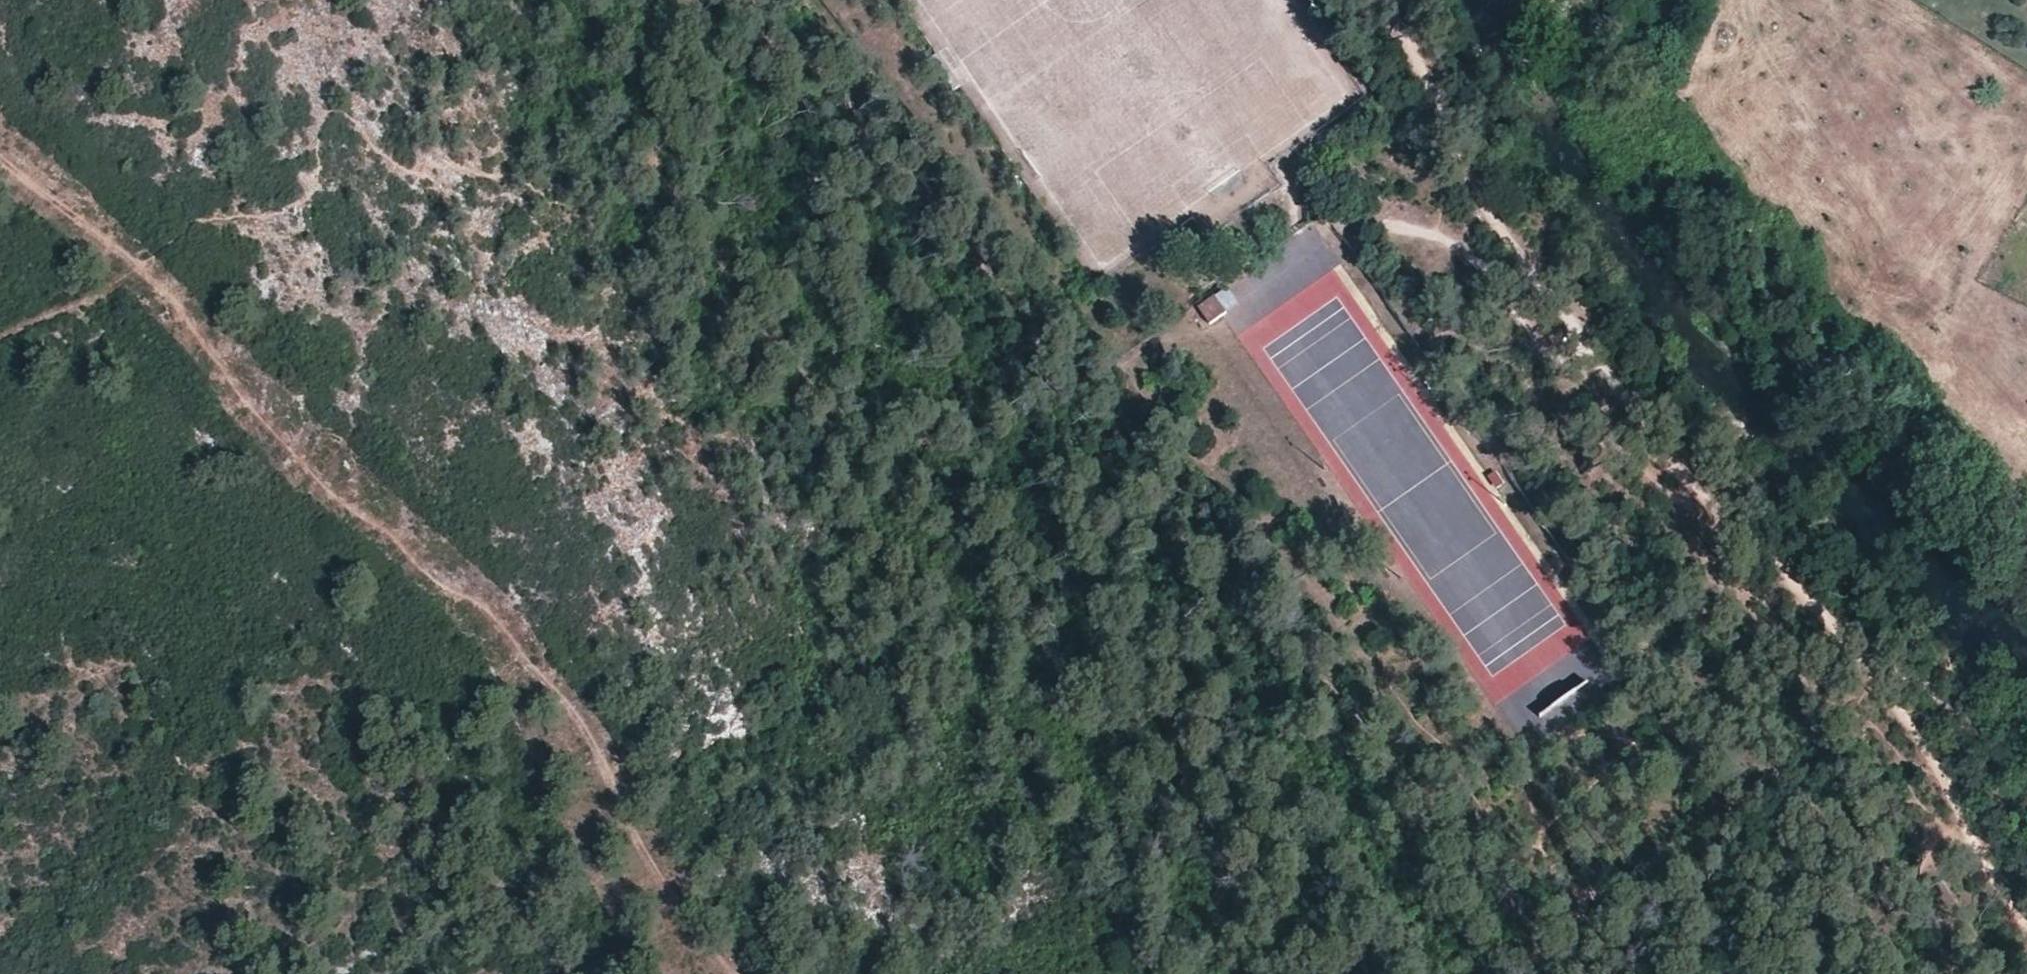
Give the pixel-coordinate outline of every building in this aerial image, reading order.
[(1223,287),(1213,293),(1226,311),(1236,304),(1223,287)] [(1213,293),(1196,306),(1209,324),(1226,311),(1213,293)]
